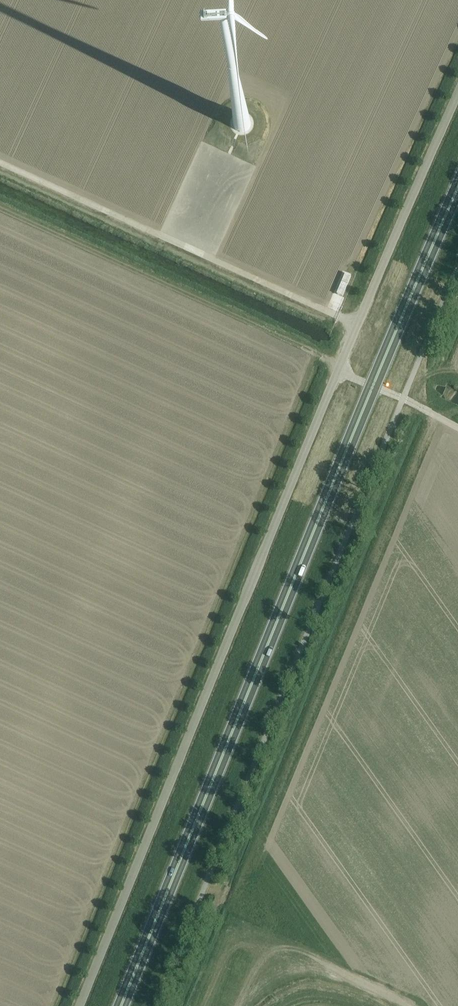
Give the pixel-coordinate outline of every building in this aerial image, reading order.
[(232,123),(232,124),(232,125),(232,126),(233,128),(233,129),(234,130),(235,131),(236,132),(237,132),(238,133),(239,134),(240,134),(241,134),(243,134),(244,134),(245,134),(246,133),(247,132),(248,132),(249,131),(250,130),(251,129),(251,128),(252,126),(252,125),(252,124),(252,123),(252,122),(251,120),(251,119),(250,118),(249,117),(248,116),(247,116),(246,115),(245,114),(244,114),(243,114),(241,114),(240,114),(239,114),(238,115),(237,116),(236,116),(235,117),(234,118),(233,119),(233,120),(232,122),(232,123)] [(351,276),(346,274),(337,294),(342,296),(351,276)]
